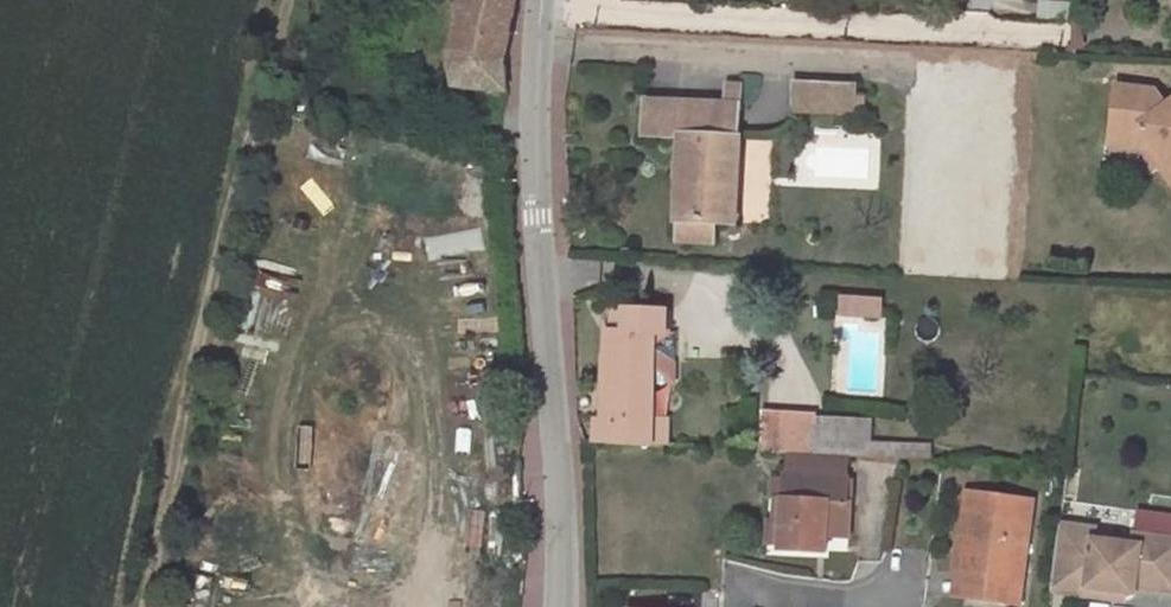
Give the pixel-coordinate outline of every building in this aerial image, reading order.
[(515,3),(499,0),(464,0),(453,53),(460,54),(454,83),(505,84),(507,60),(504,60),(515,3)] [(857,83),(792,80),(791,113),(855,116),(857,83)] [(1157,88),(1120,82),(1113,130),(1140,135),(1148,129),(1170,157),(1162,163),(1170,177),(1170,107),(1157,88)] [(735,227),(741,85),(724,84),(723,103),(646,99),(646,136),(678,137),(673,241),(713,243),(714,226),(735,227)] [(1113,130),(1111,141),(1148,147),(1162,163),(1170,157),(1148,129),(1140,135),(1113,130)] [(631,245),(627,243),(623,244),(621,245),(620,248),(621,251),(625,254),(627,255),(630,254),(631,252),(632,249),(632,247),(631,245)] [(865,317),(867,299),(846,298),(844,315),(865,317)] [(884,301),(867,299),(865,317),(883,318),(884,301)] [(611,310),(612,330),(653,334),(666,334),(666,310),(611,310)] [(639,395),(653,395),(653,360),(653,334),(612,330),(604,330),(604,416),(604,420),(637,421),(639,395)] [(666,334),(653,334),(653,360),(666,360),(666,334)] [(753,353),(753,362),(764,363),(764,353),(753,353)] [(604,420),(603,443),(653,445),(653,418),(653,395),(639,395),(637,421),(604,420)] [(591,442),(603,443),(604,420),(604,416),(591,416),(591,442)] [(814,452),(815,418),(764,416),(763,449),(814,452)] [(653,418),(653,445),(666,446),(666,418),(653,418)] [(872,421),(815,418),(814,452),(930,457),(930,445),(871,442),(872,421)] [(775,523),(782,524),(781,547),(781,551),(818,553),(818,537),(828,537),(851,538),(852,501),(847,501),(849,459),(785,457),(783,497),(776,497),(775,523)] [(969,492),(963,536),(975,537),(970,572),(977,572),(972,598),(1017,603),(1031,501),(969,492)] [(1133,535),(1170,540),(1170,515),(1137,510),(1133,535)] [(775,523),(770,523),(769,547),(781,547),(782,524),(775,523)] [(1059,525),(1059,529),(1053,576),(1088,581),(1087,588),(1125,593),(1134,594),(1135,587),(1170,592),(1170,540),(1133,535),(1132,546),(1094,541),(1096,530),(1059,525)] [(975,537),(963,536),(955,596),(972,598),(977,572),(970,572),(975,537)] [(828,553),(828,537),(818,537),(818,553),(828,553)] [(1088,581),(1053,576),(1051,591),(1124,601),(1125,593),(1087,588),(1088,581)]
